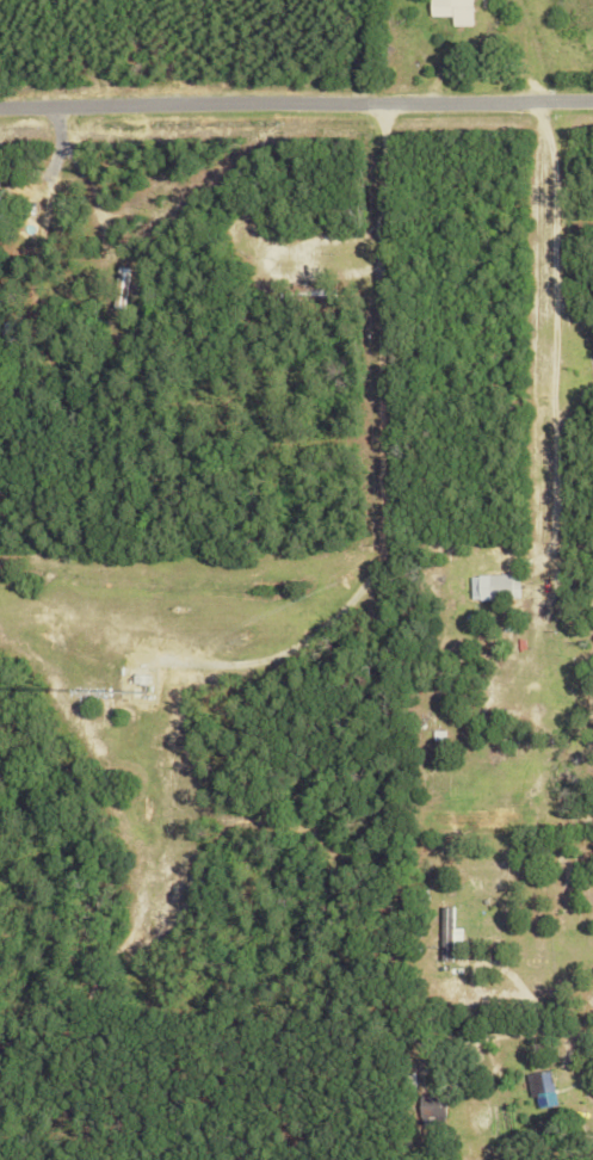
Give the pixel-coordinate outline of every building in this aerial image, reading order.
[(430,16),(451,16),(451,25),(471,25),(471,0),(429,0),(430,16)] [(115,307),(128,308),(130,267),(117,266),(115,307)] [(466,599),(516,598),(516,574),(466,576),(466,599)] [(452,907),(438,907),(437,961),(450,961),(450,939),(452,939),(452,907)] [(536,1097),(538,1108),(555,1105),(549,1070),(524,1074),(528,1098),(536,1097)] [(417,1124),(444,1125),(445,1096),(418,1095),(417,1124)]
